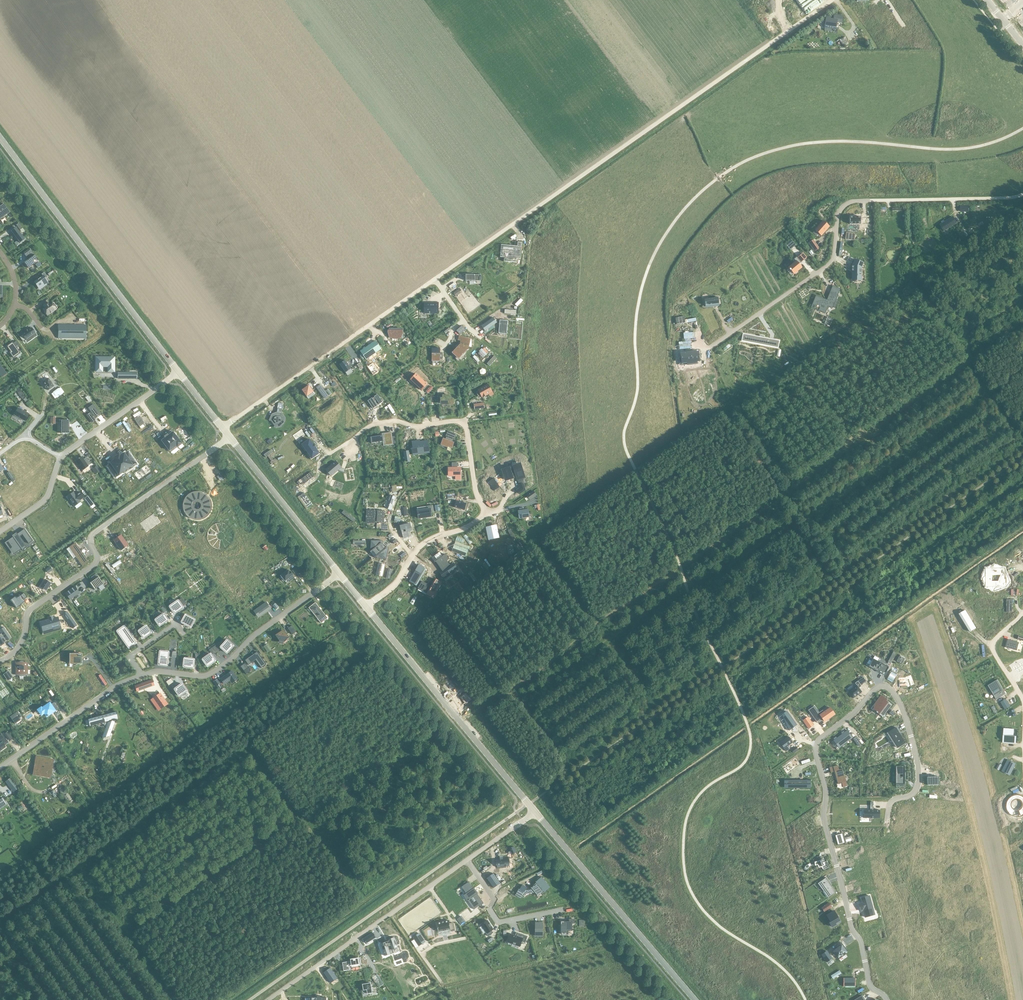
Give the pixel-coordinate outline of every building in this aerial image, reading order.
[(865,4),(867,8),(868,7),(871,11),(878,6),(875,2),(874,2),(873,0),(871,0),(865,4)] [(756,18),(765,13),(762,9),(754,13),(756,18)] [(880,10),(872,15),(875,18),(878,22),(886,17),(883,13),(882,13),(880,10)] [(834,20),(830,19),(830,18),(827,17),(825,27),(835,29),(837,22),(842,22),(843,17),(834,15),(834,20)] [(891,23),(887,23),(887,32),(891,32),(891,31),(896,31),(896,28),(896,22),(891,22),(891,23)] [(896,28),(896,31),(896,37),(900,37),(900,36),(905,36),(905,27),(900,27),(900,28),(896,28)] [(853,46),(860,40),(857,36),(850,41),(853,46)] [(10,212),(4,203),(0,206),(0,219),(10,212)] [(953,217),(940,225),(944,231),(957,223),(953,217)] [(823,221),(815,230),(821,236),(830,226),(823,221)] [(25,239),(16,227),(11,231),(20,243),(25,239)] [(501,245),(500,257),(504,257),(504,261),(516,262),(516,258),(521,259),(522,243),(518,242),(517,246),(501,245)] [(30,258),(24,262),(28,268),(39,261),(31,249),(24,254),(26,257),(28,255),(30,258)] [(855,260),(850,271),(852,272),(852,278),(861,278),(861,267),(863,263),(855,260)] [(790,270),(790,271),(791,270),(794,274),(802,267),(796,261),(788,267),(790,269),(790,270)] [(43,276),(40,278),(38,280),(35,282),(39,288),(47,282),(45,279),(48,277),(44,272),(42,274),(43,276)] [(816,300),(813,305),(827,310),(828,306),(829,307),(829,306),(828,306),(829,305),(835,308),(839,300),(830,296),(828,300),(816,295),(814,299),(816,300)] [(705,299),(705,305),(719,304),(718,297),(705,299)] [(516,309),(522,304),(519,301),(513,307),(516,309)] [(57,308),(53,302),(50,305),(48,302),(44,306),(45,308),(43,309),(45,312),(44,312),(46,315),(47,315),(57,308)] [(427,310),(427,313),(438,313),(438,302),(424,302),(424,310),(427,310)] [(493,317),(481,326),(485,331),(497,323),(493,317)] [(678,319),(674,320),(674,321),(676,329),(689,326),(691,326),(695,325),(694,321),(693,321),(689,321),(684,322),(683,318),(680,319),(678,319)] [(500,320),(499,333),(507,333),(508,321),(500,320)] [(58,324),(58,336),(84,337),(84,331),(86,331),(86,325),(72,325),(72,326),(70,326),(70,325),(58,324)] [(462,326),(457,331),(460,334),(466,330),(462,326)] [(22,335),(20,337),(23,341),(26,339),(26,340),(29,338),(30,340),(34,338),(32,335),(35,333),(31,328),(29,330),(28,329),(24,332),(25,332),(22,334),(22,335)] [(401,329),(390,329),(390,330),(390,337),(401,337),(401,330),(401,329)] [(743,334),(742,340),(768,345),(769,339),(764,337),(764,336),(760,335),(760,337),(743,334)] [(459,336),(458,340),(461,341),(460,344),(453,353),(459,359),(467,351),(469,349),(469,347),(471,339),(459,336)] [(485,344),(491,348),(495,342),(490,338),(485,344)] [(13,342),(7,346),(10,351),(9,352),(13,358),(20,353),(17,348),(20,346),(16,341),(13,343),(13,342)] [(376,341),(361,352),(366,359),(381,349),(376,341)] [(393,347),(388,352),(395,360),(400,355),(393,347)] [(440,348),(432,348),(432,361),(440,361),(440,358),(442,358),(442,353),(440,353),(440,348)] [(682,353),(681,354),(682,363),(687,362),(687,365),(697,364),(697,361),(700,361),(698,352),(696,353),(695,352),(690,352),(682,353)] [(385,368),(391,365),(384,353),(378,357),(385,368)] [(96,357),(96,371),(102,371),(102,366),(108,366),(108,371),(114,371),(114,357),(96,357)] [(340,364),(346,373),(351,369),(345,360),(340,364)] [(416,374),(411,379),(422,390),(427,385),(416,374)] [(48,378),(43,382),(45,385),(44,385),(46,388),(46,387),(48,390),(54,386),(48,378)] [(476,392),(478,396),(481,395),(482,397),(492,392),(488,384),(478,390),(479,391),(476,392)] [(310,385),(303,390),(308,396),(314,392),(310,385)] [(329,396),(328,396),(320,385),(317,387),(317,386),(316,387),(325,399),(329,396)] [(372,398),(368,401),(373,409),(378,406),(377,405),(379,403),(380,404),(383,402),(377,394),(374,396),(375,397),(373,399),(372,398)] [(90,413),(86,415),(92,422),(95,420),(94,419),(96,418),(101,415),(93,404),(88,408),(94,415),(93,417),(90,413)] [(391,417),(394,415),(389,406),(383,409),(385,412),(387,411),(391,417)] [(18,408),(14,415),(25,421),(29,414),(18,408)] [(291,415),(296,423),(300,420),(295,412),(291,415)] [(270,420),(273,420),(273,421),(275,424),(276,425),(275,427),(281,426),(284,423),(285,418),(282,414),(277,413),(273,415),(270,420)] [(133,420),(138,431),(144,428),(139,417),(133,420)] [(104,435),(110,446),(130,435),(126,428),(133,424),(130,418),(123,422),(124,423),(121,425),(122,427),(116,431),(114,429),(104,435)] [(69,420),(61,420),(61,433),(69,433),(69,420)] [(301,429),(292,436),(296,441),(305,435),(301,429)] [(447,437),(446,439),(443,438),(440,445),(448,448),(448,447),(452,448),(454,442),(453,442),(453,439),(454,440),(457,434),(448,430),(446,436),(447,437)] [(173,432),(162,440),(170,451),(177,445),(178,447),(182,444),(173,432)] [(382,436),(368,437),(369,441),(371,440),(371,443),(383,442),(384,446),(393,445),(392,432),(382,433),(382,436)] [(310,439),(301,445),(305,451),(306,450),(308,453),(307,454),(311,459),(320,453),(316,448),(314,444),(313,445),(310,439)] [(417,441),(412,442),(413,448),(412,449),(413,454),(419,453),(419,452),(424,451),(424,452),(429,452),(427,441),(417,442),(417,441)] [(108,466),(115,476),(135,462),(128,452),(124,455),(124,454),(120,457),(119,455),(114,459),(115,460),(111,463),(112,464),(108,466)] [(269,467),(276,463),(270,452),(263,455),(269,467)] [(82,456),(75,461),(82,470),(89,466),(88,466),(91,464),(87,458),(84,460),(82,456)] [(336,461),(326,470),(332,476),(338,470),(340,470),(341,471),(346,473),(346,470),(344,469),(343,469),(342,468),(341,468),(336,461)] [(509,468),(502,470),(506,480),(512,478),(513,479),(517,478),(517,479),(518,479),(524,477),(520,464),(509,468)] [(146,465),(134,473),(139,480),(151,471),(146,465)] [(449,468),(449,476),(456,476),(456,479),(460,479),(460,468),(449,468)] [(311,472),(299,481),(300,483),(303,481),(304,483),(305,484),(314,477),(311,472)] [(494,478),(489,482),(495,491),(500,487),(494,478)] [(527,496),(530,500),(537,495),(534,491),(527,496)] [(73,492),(67,497),(74,506),(75,506),(77,509),(82,505),(80,502),(80,500),(84,497),(80,492),(80,493),(78,494),(76,495),(73,492)] [(187,498),(186,499),(185,501),(185,502),(184,504),(184,506),(184,508),(185,509),(185,511),(186,513),(187,514),(188,515),(190,517),(191,517),(193,518),(194,519),(196,519),(198,519),(200,519),(201,519),(203,518),(205,517),(206,516),(207,515),(209,514),(210,512),(210,511),(211,509),(211,507),(211,506),(211,504),(211,502),(210,500),(209,499),(208,497),(207,496),(206,495),(204,494),(203,493),(201,493),(199,492),(198,492),(196,492),(194,493),(192,493),(191,494),(189,495),(188,496),(187,498)] [(313,505),(304,493),(299,496),(308,508),(313,505)] [(390,495),(386,508),(391,510),(395,497),(390,495)] [(456,500),(454,507),(466,510),(468,504),(456,500)] [(428,509),(418,511),(419,518),(431,516),(430,506),(427,506),(428,509)] [(520,518),(529,517),(528,510),(524,510),(524,508),(519,509),(520,511),(518,511),(520,518)] [(367,522),(373,523),(374,521),(378,521),(378,522),(384,522),(384,511),(378,511),(378,512),(374,512),(374,511),(367,510),(367,522)] [(154,513),(147,518),(153,527),(160,522),(154,513)] [(147,518),(140,523),(146,532),(153,527),(147,518)] [(38,519),(33,523),(37,527),(39,526),(41,530),(44,528),(38,519)] [(210,528),(209,529),(208,531),(208,533),(207,534),(207,536),(207,538),(208,540),(208,541),(209,543),(210,544),(211,546),(213,547),(214,548),(216,549),(217,549),(219,549),(221,550),(223,549),(224,549),(226,548),(228,548),(229,547),(230,545),(231,544),(232,543),(233,541),(234,539),(234,538),(234,536),(234,534),(234,532),(233,531),(232,529),(231,528),(230,526),(229,525),(227,524),(226,524),(224,523),(222,523),(221,523),(219,523),(217,523),(215,524),(214,524),(212,525),(211,527),(210,528)] [(410,524),(400,526),(403,538),(411,536),(410,532),(409,532),(409,531),(412,530),(410,524)] [(489,537),(495,536),(497,536),(498,535),(496,526),(487,527),(489,537)] [(24,529),(20,532),(29,544),(33,541),(24,529)] [(22,550),(27,547),(16,532),(12,536),(13,538),(12,539),(8,541),(7,542),(9,546),(8,546),(9,547),(10,546),(14,551),(16,550),(19,549),(18,548),(20,547),(22,550)] [(463,537),(469,545),(473,542),(466,534),(463,537)] [(121,535),(114,540),(121,550),(128,545),(121,535)] [(452,551),(466,556),(469,549),(470,546),(455,541),(452,551)] [(75,543),(69,547),(76,557),(82,553),(75,543)] [(371,554),(369,555),(374,561),(375,560),(376,561),(385,562),(388,551),(386,550),(385,551),(381,546),(383,545),(381,544),(370,544),(370,553),(371,554)] [(442,550),(431,557),(435,562),(437,561),(444,570),(440,573),(444,578),(450,574),(449,573),(457,568),(453,563),(450,566),(447,562),(443,557),(446,555),(442,550)] [(82,553),(76,557),(82,566),(88,562),(82,553)] [(106,566),(121,581),(127,575),(113,559),(106,566)] [(419,565),(410,581),(416,585),(425,569),(419,565)] [(1005,568),(986,568),(986,587),(1007,587),(1007,573),(1005,568)] [(285,581),(287,579),(289,582),(294,578),(292,575),(293,575),(293,574),(291,572),(291,571),(290,572),(288,570),(281,576),(285,581)] [(470,571),(465,575),(471,582),(476,578),(470,571)] [(93,581),(90,583),(94,590),(103,584),(96,574),(91,577),(93,581)] [(423,582),(419,588),(429,594),(429,595),(432,597),(433,596),(435,597),(437,593),(436,592),(441,582),(436,579),(434,584),(432,583),(430,586),(423,582)] [(45,580),(40,587),(46,590),(51,583),(45,580)] [(75,586),(65,593),(70,600),(80,593),(75,586)] [(15,597),(11,600),(16,608),(21,605),(25,601),(24,599),(27,597),(24,593),(16,598),(15,597)] [(1017,596),(1010,603),(1015,608),(1022,601),(1017,596)] [(170,607),(175,613),(183,608),(183,607),(179,601),(178,601),(170,606),(170,607)] [(321,623),(328,618),(315,602),(309,608),(321,623)] [(267,603),(256,610),(260,616),(271,608),(267,603)] [(960,614),(970,632),(970,631),(976,628),(965,610),(960,614)] [(1002,610),(995,617),(1000,622),(1007,615),(1002,610)] [(67,611),(63,614),(73,628),(77,625),(67,611)] [(156,620),(160,626),(168,620),(164,614),(156,620)] [(186,615),(182,622),(191,627),(195,620),(195,619),(186,615)] [(40,622),(43,631),(60,626),(58,617),(40,622)] [(989,623),(984,628),(989,633),(995,628),(989,623)] [(292,625),(288,628),(293,635),(296,632),(292,625)] [(129,648),(136,643),(124,626),(117,631),(129,648)] [(143,638),(150,633),(151,633),(150,632),(146,626),(145,626),(138,631),(143,638)] [(0,634),(0,645),(0,646),(4,643),(11,637),(4,628),(0,631),(0,632),(1,634),(0,634)] [(277,637),(280,641),(283,641),(287,638),(288,636),(284,631),(283,631),(278,634),(277,637)] [(1008,639),(1006,648),(1016,650),(1019,642),(1008,639)] [(228,653),(234,646),(228,640),(227,640),(221,647),(227,653),(228,653)] [(159,665),(167,666),(167,665),(169,652),(161,651),(160,651),(159,664),(159,665)] [(254,654),(245,660),(249,665),(252,663),(251,663),(256,659),(260,664),(259,664),(262,668),(267,664),(258,652),(255,654),(254,654)] [(73,664),(75,665),(77,664),(82,664),(82,654),(69,653),(69,664),(73,664)] [(203,660),(208,666),(216,661),(216,660),(211,654),(203,659),(203,660)] [(870,657),(866,665),(869,666),(885,675),(889,667),(873,658),(870,657)] [(184,667),(193,668),(194,668),(195,660),(195,659),(194,659),(185,658),(184,666),(184,667)] [(28,662),(16,662),(16,674),(28,674),(28,662)] [(1013,667),(1015,671),(1017,669),(1019,673),(1022,670),(1022,665),(1021,662),(1019,663),(1019,662),(1015,664),(1016,665),(1013,667)] [(8,671),(4,674),(7,680),(12,677),(8,671)] [(224,685),(230,680),(231,681),(236,677),(232,671),(220,679),(224,685)] [(93,678),(91,679),(95,684),(96,684),(98,687),(101,686),(100,685),(103,682),(97,673),(92,677),(93,678)] [(905,677),(898,678),(899,688),(909,687),(909,686),(914,684),(911,675),(905,677)] [(152,679),(134,685),(136,690),(154,684),(152,679)] [(997,680),(988,685),(996,700),(1006,694),(1004,691),(1003,692),(1002,690),(1003,689),(997,680)] [(857,685),(848,691),(853,698),(862,692),(859,688),(861,686),(858,681),(855,683),(857,685)] [(175,689),(180,696),(187,691),(183,684),(182,684),(175,689)] [(160,693),(154,698),(161,709),(168,704),(160,693)] [(74,694),(66,700),(66,701),(71,704),(76,700),(75,695),(74,694)] [(875,707),(873,710),(877,713),(878,713),(882,716),(882,717),(884,718),(886,715),(884,713),(891,704),(887,702),(886,701),(887,699),(882,695),(875,705),(874,707),(875,707)] [(1006,699),(1001,702),(1005,710),(1010,707),(1006,699)] [(41,707),(38,710),(41,715),(44,713),(47,716),(48,716),(49,716),(48,715),(51,713),(51,714),(53,712),(58,708),(59,709),(54,702),(51,705),(50,703),(42,708),(41,707)] [(814,706),(809,710),(818,722),(823,719),(825,721),(835,714),(830,708),(824,712),(823,711),(819,713),(814,706)] [(787,711),(782,715),(789,731),(796,725),(787,711)] [(110,736),(115,720),(114,719),(117,718),(118,718),(116,712),(88,720),(88,719),(88,720),(90,725),(89,726),(90,726),(108,721),(109,722),(108,722),(102,738),(109,736),(110,736)] [(16,713),(8,719),(14,727),(22,721),(16,713)] [(925,716),(918,718),(919,718),(922,730),(923,729),(924,732),(923,732),(924,732),(933,729),(930,722),(927,723),(924,716),(925,716)] [(808,717),(803,720),(809,729),(813,725),(808,717)] [(893,731),(889,734),(898,748),(906,743),(896,727),(892,729),(893,731)] [(1007,735),(1003,735),(1003,742),(1016,743),(1016,736),(1013,736),(1014,729),(1007,729),(1007,735)] [(847,730),(833,740),(833,741),(834,740),(839,747),(839,748),(852,738),(847,730)] [(789,736),(780,743),(786,751),(790,748),(788,746),(793,742),(789,736)] [(930,739),(924,741),(927,750),(933,748),(930,739)] [(50,777),(53,759),(36,756),(33,774),(50,777)] [(796,757),(782,767),(787,773),(800,764),(795,758),(796,757)] [(1008,759),(1003,769),(1011,773),(1016,764),(1008,760),(1008,759)] [(838,765),(833,766),(834,771),(835,771),(838,783),(838,784),(842,783),(843,787),(847,786),(847,785),(843,773),(844,773),(843,769),(839,770),(838,765)] [(905,766),(896,766),(896,784),(896,787),(905,787),(905,784),(905,766)] [(7,776),(3,780),(7,785),(11,782),(7,776)] [(938,776),(927,777),(927,785),(939,785),(938,776)] [(811,779),(784,779),(784,780),(785,780),(785,781),(785,785),(791,785),(791,787),(801,787),(806,787),(810,787),(810,784),(810,782),(810,780),(811,780),(811,779)] [(58,795),(68,806),(72,802),(62,791),(58,795)] [(1007,805),(1007,806),(1007,807),(1007,808),(1008,811),(1008,812),(1010,813),(1010,814),(1012,815),(1013,815),(1015,810),(1014,810),(1013,809),(1012,809),(1012,808),(1012,807),(1011,807),(1011,805),(1011,804),(1011,803),(1012,803),(1012,802),(1012,801),(1013,801),(1013,800),(1014,800),(1015,799),(1016,799),(1017,799),(1018,799),(1019,799),(1021,800),(1021,801),(1022,801),(1022,803),(1022,797),(1022,796),(1019,796),(1019,795),(1018,795),(1016,795),(1015,795),(1015,796),(1014,796),(1012,796),(1012,797),(1011,797),(1009,799),(1009,800),(1008,800),(1008,801),(1007,803),(1007,804),(1007,805)] [(864,818),(880,818),(879,818),(879,810),(880,810),(873,810),(873,802),(870,802),(870,810),(864,810),(864,818)] [(810,815),(799,822),(804,829),(806,828),(813,837),(820,833),(813,823),(814,822),(810,815)] [(877,832),(870,833),(872,840),(878,839),(877,832)] [(835,835),(838,844),(845,843),(842,833),(835,835)] [(962,841),(958,843),(963,859),(960,860),(962,863),(969,861),(966,850),(973,848),(969,836),(965,838),(968,845),(964,846),(962,841)] [(910,839),(901,842),(903,848),(912,846),(910,839)] [(509,848),(512,855),(517,852),(514,846),(509,848)] [(851,848),(839,852),(840,855),(844,854),(844,855),(843,855),(844,860),(853,857),(851,848)] [(881,851),(868,855),(869,855),(871,860),(870,860),(870,861),(877,859),(878,863),(874,864),(875,864),(877,869),(876,869),(876,870),(888,866),(886,861),(887,861),(887,860),(880,862),(879,858),(882,857),(880,852),(881,852),(881,851)] [(948,856),(939,858),(941,862),(942,862),(945,873),(951,871),(950,867),(948,868),(946,864),(953,862),(952,859),(953,858),(952,853),(947,854),(948,856)] [(500,859),(496,859),(497,866),(497,867),(500,867),(500,866),(506,865),(506,866),(509,866),(509,865),(508,858),(503,858),(503,857),(500,858),(500,859)] [(918,858),(907,861),(909,868),(920,865),(919,865),(917,859),(918,858)] [(823,859),(814,862),(815,865),(818,864),(819,867),(822,866),(823,869),(829,867),(827,861),(824,862),(823,859)] [(926,866),(918,874),(921,878),(922,877),(925,881),(933,873),(930,869),(929,870),(926,866)] [(858,872),(846,876),(847,879),(850,878),(851,879),(850,879),(851,884),(860,881),(858,872)] [(494,873),(487,878),(494,888),(501,883),(494,873)] [(534,887),(532,888),(533,889),(532,889),(531,890),(530,890),(531,892),(533,892),(534,892),(535,893),(535,892),(538,895),(543,891),(544,892),(548,889),(547,888),(549,886),(542,877),(536,882),(537,883),(534,886),(534,887)] [(826,877),(818,883),(823,890),(824,889),(829,895),(832,892),(833,894),(836,892),(826,877)] [(973,877),(965,878),(967,887),(975,885),(973,877)] [(469,882),(462,887),(466,893),(464,895),(464,896),(464,895),(467,900),(467,901),(469,900),(470,899),(476,907),(474,909),(484,903),(477,894),(478,893),(477,893),(474,889),(475,888),(474,888),(473,888),(469,882)] [(893,887),(894,891),(894,892),(899,892),(901,890),(902,890),(904,891),(906,888),(903,886),(902,887),(901,887),(898,884),(897,884),(893,887)] [(516,895),(521,898),(527,887),(522,885),(516,895)] [(906,888),(904,891),(907,893),(907,894),(905,897),(907,901),(908,901),(911,901),(912,901),(912,900),(914,896),(914,895),(913,895),(909,892),(910,891),(910,890),(906,888)] [(862,903),(859,904),(861,911),(863,910),(865,917),(871,915),(870,913),(874,912),(869,896),(861,898),(862,903)] [(941,899),(939,901),(941,905),(949,903),(947,897),(941,899)] [(437,914),(440,914),(440,912),(430,898),(418,905),(420,908),(420,917),(418,914),(415,915),(414,914),(412,915),(411,915),(413,918),(415,918),(416,922),(418,921),(418,926),(420,925),(420,922),(422,922),(422,920),(417,920),(421,917),(421,913),(424,918),(425,918),(426,926),(435,919),(434,915),(437,919),(437,914)] [(829,902),(822,908),(825,912),(832,907),(829,902)] [(834,911),(827,915),(831,922),(829,922),(832,927),(837,924),(836,923),(840,921),(834,911)] [(923,912),(918,914),(921,925),(927,924),(923,912)] [(562,928),(562,934),(568,934),(568,930),(572,930),(572,923),(574,923),(574,919),(569,919),(569,923),(563,923),(563,928),(562,928)] [(437,923),(438,932),(450,929),(451,932),(455,931),(454,923),(450,924),(449,920),(437,923)] [(486,933),(488,936),(493,933),(492,930),(493,929),(488,920),(481,924),(487,933),(486,933)] [(931,928),(923,929),(925,935),(926,936),(931,935),(931,934),(932,934),(931,928)] [(373,933),(364,938),(367,943),(376,937),(373,933)] [(419,933),(413,937),(419,946),(424,942),(419,933)] [(517,934),(512,934),(512,943),(517,943),(517,945),(523,945),(523,936),(517,936),(517,934)] [(380,940),(382,953),(388,952),(388,948),(396,946),(396,947),(394,936),(394,937),(385,938),(385,939),(380,940)] [(838,948),(833,951),(838,957),(841,955),(842,956),(846,954),(845,953),(848,951),(845,947),(844,948),(843,946),(844,946),(842,943),(837,946),(838,948)] [(884,947),(875,948),(877,957),(882,956),(883,960),(891,958),(890,954),(886,955),(884,947)] [(832,959),(827,951),(822,954),(827,962),(832,959)] [(351,964),(359,963),(358,955),(358,954),(355,955),(349,956),(350,958),(341,959),(343,968),(349,967),(349,963),(351,963),(351,964)] [(934,966),(935,969),(941,968),(938,958),(933,960),(934,966)] [(961,964),(959,964),(960,972),(966,972),(965,964),(969,963),(970,965),(976,965),(976,958),(969,958),(965,959),(965,958),(961,958),(961,964)] [(330,968),(324,972),(331,983),(338,978),(330,968)] [(890,968),(877,972),(879,979),(892,975),(890,968)] [(855,978),(844,978),(844,986),(855,986),(855,978)] [(363,987),(366,987),(367,991),(371,990),(370,980),(362,981),(363,987)] [(986,980),(966,981),(966,988),(986,987),(986,980)] [(932,988),(932,993),(942,992),(941,984),(938,985),(937,981),(927,982),(928,989),(932,988)]
